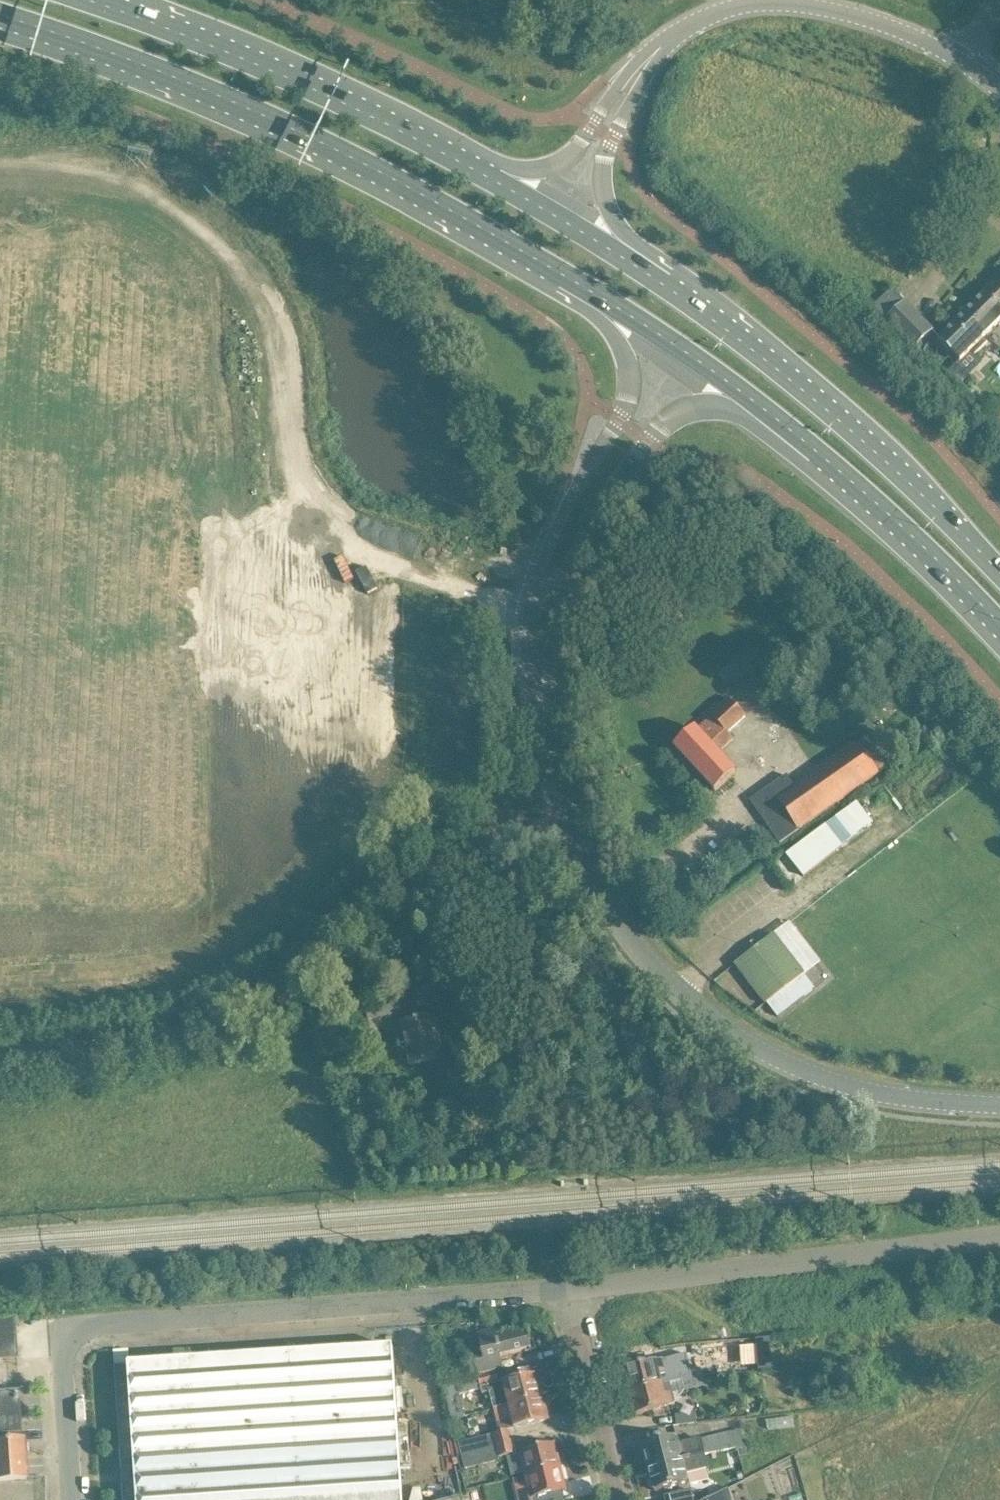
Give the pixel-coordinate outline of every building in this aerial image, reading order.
[(990,283),(983,290),(986,293),(965,314),(987,336),(999,323),(999,273),(990,283)] [(933,331),(918,316),(905,302),(886,321),(915,349),(933,331)] [(983,339),(987,336),(965,314),(939,340),(961,363),(971,352),(975,356),(988,344),(983,339)] [(695,729),(675,748),(716,792),(736,773),(718,753),(734,739),(728,733),(746,717),(729,698),(711,715),(714,718),(698,732),(695,729)] [(799,830),(879,773),(858,743),(795,787),(788,776),(752,801),(781,843),(800,830),(799,830)] [(775,934),(736,964),(767,1004),(806,974),(775,934)] [(431,1018),(403,1024),(413,1067),(444,1060),(440,1042),(436,1043),(431,1018)] [(17,1319),(0,1320),(0,1361),(20,1359),(17,1319)] [(503,1329),(477,1336),(483,1360),(474,1362),(477,1377),(496,1373),(503,1371),(500,1359),(531,1351),(526,1327),(504,1333),(503,1329)] [(765,1346),(755,1347),(756,1373),(766,1373),(765,1346)] [(125,1499),(402,1499),(392,1347),(292,1353),(129,1363),(129,1364),(116,1365),(125,1499)] [(687,1354),(624,1370),(630,1393),(662,1385),(682,1380),(692,1379),(687,1354)] [(509,1407),(544,1398),(540,1383),(537,1384),(535,1375),(503,1383),(499,1384),(496,1373),(477,1377),(466,1380),(442,1385),(450,1420),(465,1416),(460,1395),(480,1390),(481,1394),(489,1393),(493,1409),(509,1406),(509,1407)] [(706,1385),(704,1377),(682,1380),(662,1385),(630,1393),(636,1417),(668,1409),(668,1408),(673,1406),(685,1391),(706,1385)] [(0,1391),(0,1442),(26,1441),(22,1390),(0,1391)] [(548,1414),(544,1398),(509,1407),(512,1419),(500,1422),(503,1433),(492,1436),(456,1444),(458,1457),(514,1443),(511,1431),(515,1430),(547,1422),(545,1414),(548,1414)] [(696,1412),(675,1415),(676,1426),(702,1422),(701,1413),(700,1413),(700,1408),(695,1409),(696,1412)] [(652,1468),(745,1444),(741,1429),(701,1440),(700,1438),(681,1444),(679,1436),(646,1444),(646,1447),(644,1450),(645,1455),(649,1457),(652,1468)] [(26,1441),(0,1442),(0,1481),(31,1479),(29,1456),(28,1456),(26,1441)] [(517,1454),(514,1443),(458,1457),(461,1456),(465,1470),(499,1461),(498,1459),(517,1454)] [(749,1458),(745,1444),(652,1468),(654,1478),(652,1481),(653,1486),(657,1489),(658,1491),(691,1483),(689,1474),(708,1469),(709,1474),(721,1470),(720,1466),(749,1458)] [(521,1453),(527,1476),(561,1468),(558,1452),(555,1453),(553,1445),(521,1453)] [(561,1468),(527,1476),(533,1499),(565,1499),(563,1492),(565,1492),(563,1484),(565,1483),(561,1468)] [(490,1487),(511,1483),(509,1473),(488,1476),(490,1487)] [(728,1489),(707,1499),(731,1499),(728,1489)] [(670,1499),(692,1499),(690,1491),(669,1496),(670,1499)]
